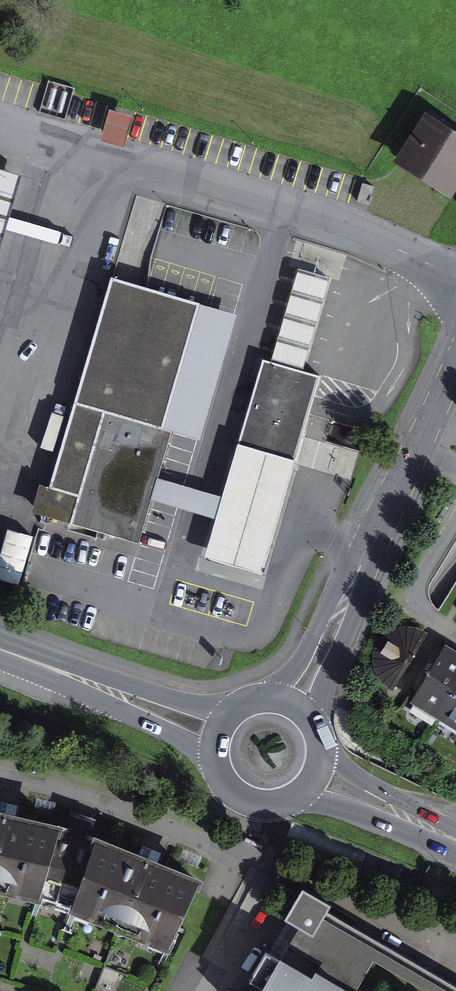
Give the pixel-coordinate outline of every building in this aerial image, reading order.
[(426,113),(395,162),(448,195),(455,181),(455,132),(426,113)] [(201,303),(110,275),(36,509),(138,541),(172,433),(162,430),(201,303)] [(325,365),(268,349),(245,433),(302,449),(325,365)] [(302,449),(245,433),(231,483),(167,465),(160,489),(223,507),(212,548),(270,564),(302,449)] [(379,660),(380,668),(383,677),(389,684),(395,690),(414,659),(427,637),(420,633),(407,630),(398,632),(389,637),(383,642),(379,652),(379,660)] [(415,701),(455,726),(455,655),(447,650),(415,701)] [(70,905),(167,945),(202,878),(90,833),(93,822),(69,811),(63,827),(0,811),(0,885),(38,894),(70,905)] [(266,990),(455,990),(455,978),(337,914),(347,902),(319,886),(302,912),(311,920),(266,990)]
